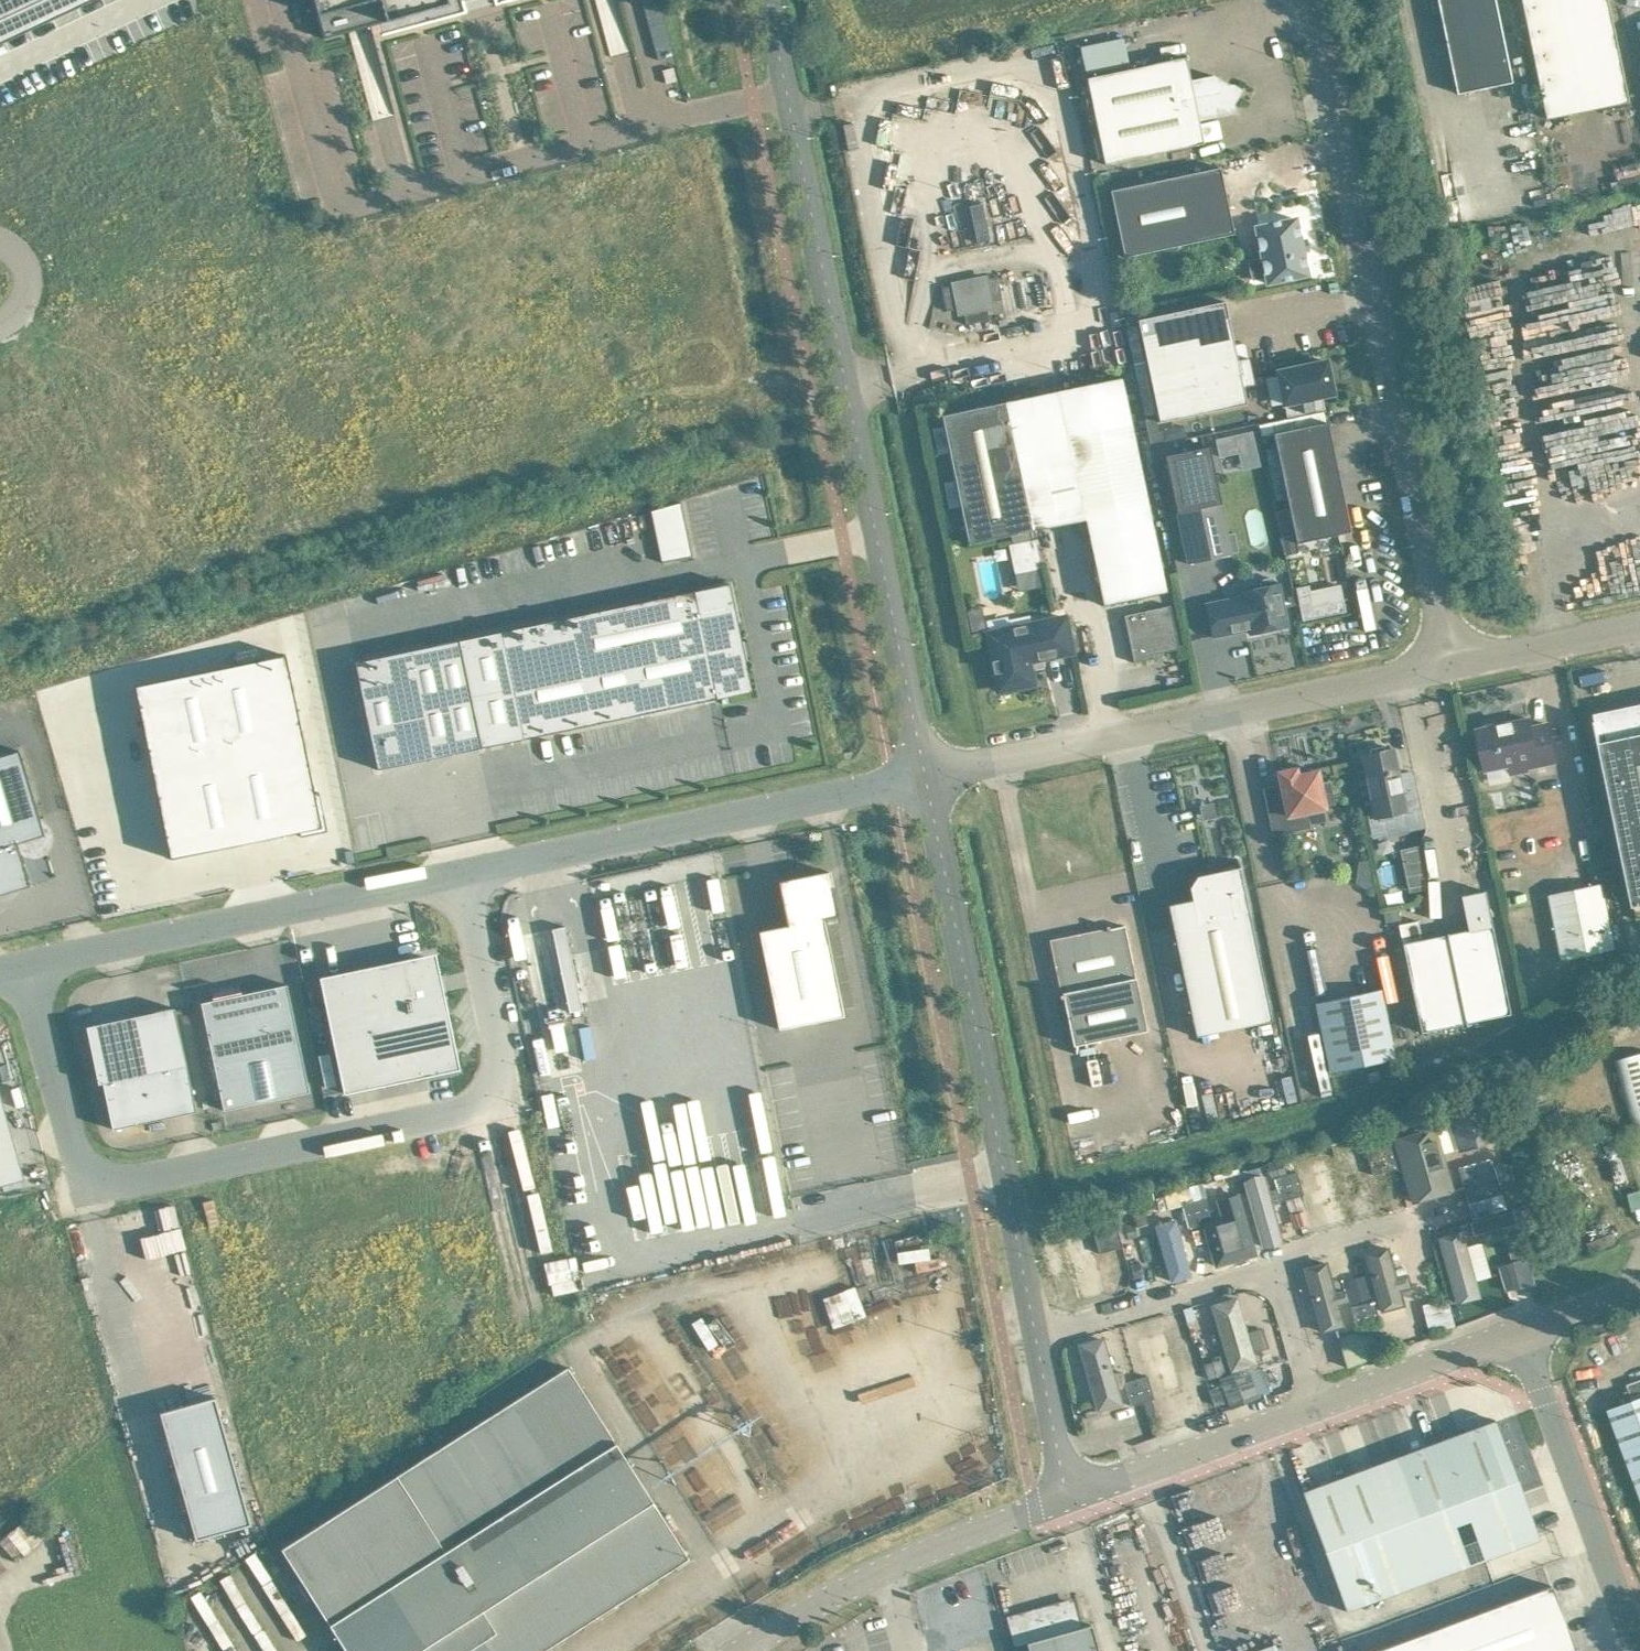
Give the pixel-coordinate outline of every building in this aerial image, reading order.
[(92,0),(0,0),(0,44),(92,0)] [(324,38),(448,4),(447,0),(313,0),(324,38)] [(658,60),(675,55),(660,0),(642,0),(658,60)] [(1460,94),(1515,83),(1498,0),(1441,0),(1460,94)] [(1549,119),(1631,102),(1610,0),(1524,0),(1549,119)] [(1164,61),(1086,78),(1104,164),(1182,148),(1203,143),(1198,120),(1236,113),(1233,99),(1238,91),(1213,75),(1190,80),(1185,57),(1164,61)] [(1000,110),(1003,87),(976,83),(975,93),(943,88),(941,101),(1000,110)] [(901,142),(922,147),(931,111),(910,106),(901,142)] [(1220,167),(1110,190),(1124,257),(1234,234),(1220,167)] [(988,197),(990,236),(1005,235),(1004,196),(988,197)] [(970,205),(977,242),(989,239),(982,203),(970,205)] [(1582,214),(1589,227),(1605,219),(1597,206),(1582,214)] [(1075,216),(1064,223),(1080,246),(1091,239),(1075,216)] [(1253,279),(1266,276),(1267,283),(1308,275),(1296,218),(1255,226),(1262,257),(1249,260),(1253,279)] [(948,309),(956,307),(958,314),(965,313),(967,323),(989,318),(987,308),(995,306),(993,299),(1001,298),(997,276),(988,277),(987,273),(951,282),(951,285),(942,287),(948,309)] [(1562,306),(1607,296),(1603,281),(1582,285),(1583,292),(1560,297),(1562,306)] [(1225,301),(1138,320),(1141,335),(1148,368),(1159,422),(1246,403),(1242,384),(1252,382),(1247,358),(1237,360),(1228,316),(1225,301)] [(1486,322),(1494,344),(1525,332),(1517,311),(1486,322)] [(1633,358),(1633,343),(1597,344),(1597,359),(1633,358)] [(1524,349),(1503,356),(1508,372),(1529,365),(1524,349)] [(1326,361),(1277,371),(1286,416),(1319,409),(1317,396),(1332,393),(1326,361)] [(1085,519),(1099,584),(1103,605),(1166,592),(1120,377),(941,414),(968,544),(1085,519)] [(1565,433),(1590,429),(1588,412),(1639,404),(1639,393),(1621,395),(1620,387),(1588,391),(1586,379),(1560,382),(1564,405),(1561,406),(1565,433)] [(1542,411),(1510,414),(1512,434),(1544,431),(1542,411)] [(1273,433),(1297,543),(1350,531),(1327,422),(1273,433)] [(1572,454),(1606,449),(1607,454),(1639,449),(1639,427),(1569,438),(1572,454)] [(1221,456),(1255,449),(1252,432),(1217,438),(1221,456)] [(1208,446),(1165,456),(1188,563),(1231,554),(1208,446)] [(1585,488),(1587,520),(1614,518),(1612,486),(1585,488)] [(693,556),(681,502),(651,511),(662,562),(693,556)] [(595,530),(569,533),(570,543),(596,540),(595,530)] [(1035,538),(1008,544),(1015,573),(1041,567),(1035,538)] [(1639,577),(1639,553),(1631,553),(1632,577),(1639,577)] [(1581,597),(1599,595),(1597,575),(1579,577),(1581,597)] [(1260,583),(1261,587),(1241,591),(1242,596),(1206,603),(1213,636),(1249,629),(1249,633),(1287,625),(1278,584),(1277,584),(1276,580),(1271,577),(1263,579),(1260,583)] [(1345,611),(1339,584),(1309,590),(1308,585),(1295,587),(1302,620),(1345,611)] [(458,638),(353,661),(376,769),(481,747),(721,697),(720,692),(725,690),(729,689),(733,685),(736,682),(739,678),(740,674),(741,670),(741,665),(741,660),(740,657),(746,656),(743,645),(742,645),(738,646),(733,624),(726,589),(700,594),(699,590),(458,640),(458,638)] [(1170,605),(1124,615),(1134,662),(1152,658),(1151,654),(1179,648),(1170,605)] [(1072,651),(1064,617),(986,633),(998,690),(1033,683),(1028,661),(1072,651)] [(286,653),(134,685),(169,859),(299,832),(299,835),(327,830),(319,791),(315,792),(286,653)] [(1615,717),(1616,725),(1599,728),(1597,720),(1595,720),(1599,742),(1632,906),(1636,905),(1639,919),(1639,711),(1615,717)] [(1532,727),(1530,719),(1477,730),(1486,770),(1509,765),(1511,773),(1529,770),(1527,761),(1554,755),(1554,759),(1556,759),(1549,724),(1532,727)] [(1369,753),(1361,755),(1366,776),(1373,814),(1367,815),(1372,838),(1425,827),(1413,770),(1398,773),(1397,770),(1393,748),(1384,750),(1381,746),(1370,748),(1369,753)] [(29,885),(17,842),(44,834),(19,750),(0,755),(0,893),(29,885)] [(1278,772),(1283,796),(1268,799),(1275,832),(1310,825),(1307,812),(1325,808),(1324,804),(1332,802),(1329,784),(1320,785),(1317,770),(1297,774),(1296,768),(1278,772)] [(1534,778),(1536,793),(1549,791),(1547,776),(1534,778)] [(351,849),(345,850),(347,863),(354,861),(351,849)] [(1196,1036),(1272,1020),(1237,857),(1236,858),(1238,867),(1197,876),(1189,887),(1192,899),(1168,904),(1196,1036)] [(1426,889),(1422,870),(1404,874),(1408,893),(1426,889)] [(787,925),(759,931),(778,1028),(843,1015),(824,919),(839,916),(832,882),(829,871),(792,879),(791,878),(778,881),(787,925)] [(1551,894),(1564,958),(1616,948),(1603,883),(1551,894)] [(1468,929),(1447,934),(1465,1023),(1510,1013),(1484,889),(1462,894),(1468,929)] [(1546,898),(1522,904),(1526,917),(1550,911),(1546,898)] [(1398,908),(1383,911),(1385,922),(1400,919),(1398,908)] [(1447,934),(1421,939),(1418,920),(1398,924),(1421,1032),(1465,1023),(1447,934)] [(1060,997),(1063,997),(1073,1045),(1146,1030),(1124,925),(1109,928),(1109,925),(1106,926),(1106,929),(1059,939),(1053,949),(1062,994),(1059,994),(1060,997)] [(417,956),(319,977),(344,1093),(442,1072),(446,1071),(449,1068),(452,1065),(455,1060),(455,1056),(455,1052),(444,998),(439,999),(438,993),(435,978),(440,977),(439,976),(438,970),(436,966),(434,962),(430,959),(426,957),(424,957),(421,956),(417,956)] [(309,1092),(287,984),(200,1002),(223,1110),(309,1092)] [(1330,1072),(1395,1058),(1380,989),(1315,1002),(1330,1072)] [(196,1111),(174,1007),(108,1021),(91,1045),(98,1084),(103,1083),(112,1128),(196,1111)] [(1615,1059),(1639,1146),(1639,1052),(1615,1059)] [(1378,1070),(1366,1073),(1368,1082),(1380,1079),(1378,1070)] [(24,1178),(0,1093),(0,1185),(24,1178)] [(1452,1111),(1458,1146),(1497,1139),(1491,1104),(1452,1111)] [(1437,1134),(1398,1145),(1416,1207),(1455,1196),(1437,1134)] [(1367,1139),(1337,1148),(1361,1227),(1391,1218),(1367,1139)] [(1630,1175),(1639,1173),(1639,1170),(1636,1154),(1625,1156),(1630,1175)] [(1349,1227),(1331,1162),(1311,1167),(1318,1195),(1309,1198),(1312,1213),(1322,1210),(1328,1232),(1349,1227)] [(1182,1197),(1207,1190),(1204,1179),(1179,1185),(1182,1197)] [(1270,1180),(1251,1186),(1270,1252),(1289,1246),(1270,1180)] [(1210,1234),(1221,1275),(1260,1264),(1242,1198),(1219,1204),(1226,1229),(1210,1234)] [(1141,1200),(1129,1204),(1136,1226),(1148,1223),(1141,1200)] [(1100,1213),(1082,1218),(1086,1232),(1092,1230),(1099,1253),(1111,1250),(1120,1247),(1122,1246),(1116,1223),(1104,1226),(1100,1213)] [(1160,1229),(1177,1288),(1198,1282),(1181,1223),(1160,1229)] [(1523,1254),(1517,1231),(1498,1236),(1495,1226),(1483,1230),(1487,1246),(1499,1242),(1504,1260),(1523,1254)] [(1050,1227),(1040,1230),(1043,1241),(1054,1237),(1050,1227)] [(1462,1309),(1486,1301),(1465,1234),(1441,1241),(1462,1309)] [(1063,1251),(1079,1307),(1110,1299),(1094,1242),(1063,1251)] [(1124,1249),(1136,1292),(1150,1288),(1138,1245),(1124,1249)] [(1389,1251),(1364,1258),(1382,1316),(1407,1308),(1389,1251)] [(1324,1338),(1352,1329),(1331,1262),(1303,1271),(1324,1338)] [(908,1273),(898,1275),(904,1306),(915,1304),(908,1273)] [(1244,1299),(1211,1309),(1234,1379),(1266,1369),(1263,1357),(1276,1353),(1269,1330),(1255,1335),(1244,1299)] [(1429,1314),(1407,1318),(1409,1330),(1431,1326),(1429,1314)] [(1355,1325),(1357,1338),(1383,1334),(1381,1321),(1355,1325)] [(1116,1336),(1080,1347),(1099,1412),(1135,1401),(1116,1336)] [(1168,1336),(1136,1346),(1148,1383),(1164,1378),(1168,1392),(1183,1387),(1168,1336)] [(279,1552),(342,1650),(543,1650),(689,1558),(565,1369),(279,1552)] [(1609,1410),(1639,1494),(1639,1379),(1628,1384),(1634,1400),(1609,1410)] [(1209,1390),(1205,1381),(1143,1401),(1151,1434),(1173,1426),(1174,1426),(1216,1411),(1209,1390)] [(251,1523),(215,1396),(160,1412),(196,1539),(251,1523)] [(1346,1611),(1540,1539),(1495,1419),(1301,1491),(1346,1611)] [(50,1506),(24,1526),(40,1547),(66,1526),(50,1506)] [(1551,1585),(1374,1650),(1575,1650),(1576,1650),(1551,1585)] [(1029,1650),(1099,1650),(1091,1624),(1078,1628),(1070,1602),(1007,1619),(1015,1645),(1027,1642),(1029,1650)] [(944,1642),(963,1640),(960,1615),(942,1617),(944,1642)]
